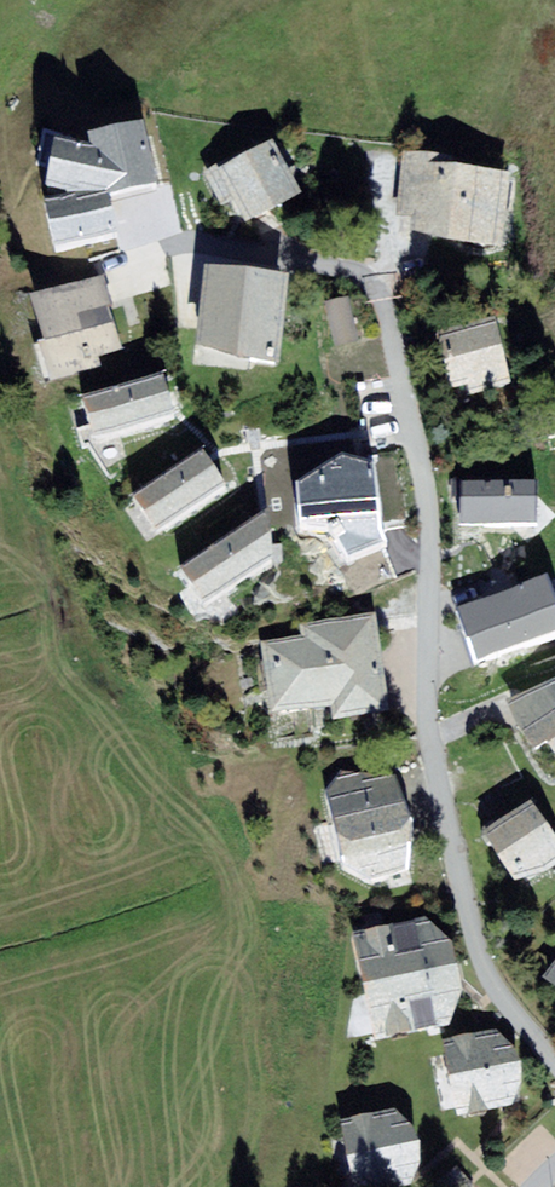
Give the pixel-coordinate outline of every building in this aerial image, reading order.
[(160,195),(144,125),(46,148),(44,210),(55,263),(122,245),(113,206),(137,200),(160,195)] [(225,209),(232,205),(246,232),(301,203),(272,148),(250,160),(247,155),(203,177),(221,211),(225,209)] [(450,163),(402,158),(394,237),(406,238),(448,242),(447,253),(502,258),(509,182),(449,176),(450,163)] [(279,376),(288,287),(249,283),(205,278),(195,367),(279,376)] [(104,280),(29,306),(46,354),(40,356),(52,391),(103,374),(99,362),(122,354),(108,315),(116,312),(112,302),(104,280)] [(359,346),(348,300),(325,306),(336,351),(359,346)] [(510,391),(494,323),(435,337),(449,394),(468,390),(470,401),(495,395),(510,391)] [(164,385),(81,411),(94,450),(148,433),(176,424),(164,385)] [(400,449),(344,456),(355,538),(410,531),(400,449)] [(190,468),(131,506),(157,544),(228,498),(202,460),(190,468)] [(538,494),(462,490),(461,504),(459,531),(535,535),(538,494)] [(257,526),(182,576),(204,612),(272,567),(270,517),(257,526)] [(453,612),(458,628),(474,675),(554,648),(554,608),(546,581),(453,612)] [(271,723),(332,714),(334,728),(389,721),(375,620),(341,625),(300,631),(302,644),(260,650),(271,723)] [(505,710),(532,762),(547,751),(554,762),(554,687),(505,710)] [(340,772),(325,795),(344,875),(365,890),(407,881),(413,841),(414,833),(397,781),(340,772)] [(530,809),(481,843),(513,884),(532,878),(546,874),(554,867),(554,846),(530,809)] [(426,914),(353,932),(375,1039),(449,1024),(463,989),(459,972),(453,941),(426,914)] [(542,976),(554,985),(554,959),(542,976)] [(495,1028),(442,1039),(455,1115),(514,1102),(516,1096),(522,1082),(521,1059),(513,1047),(495,1028)] [(341,1118),(352,1186),(384,1186),(412,1181),(420,1161),(419,1139),(412,1126),(393,1107),(341,1118)]
